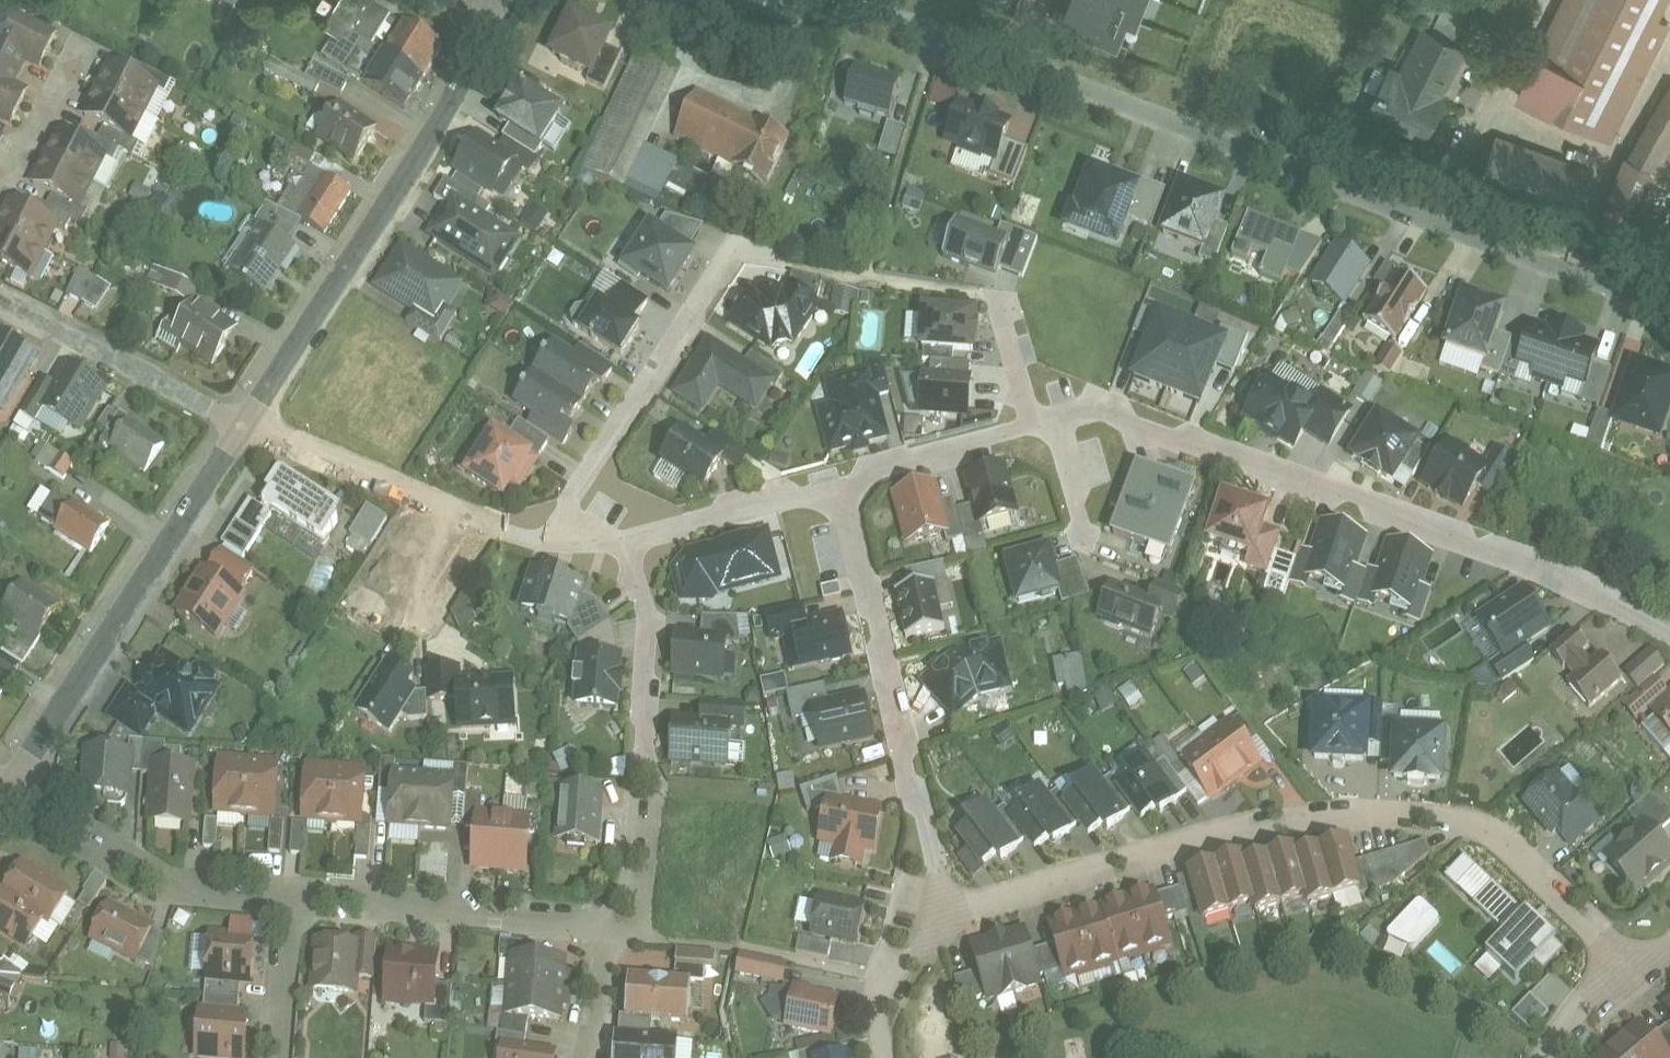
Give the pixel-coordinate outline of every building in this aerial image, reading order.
[(241,0),(236,0),(226,19),(240,26),(251,5),(241,0)] [(368,0),(339,0),(324,24),(343,36),(347,39),(351,32),(373,45),(392,15),(368,0)] [(1062,20),(1118,43),(1128,18),(1138,22),(1147,0),(1070,0),(1062,20)] [(1459,30),(1467,5),(1452,0),(1447,0),(1440,24),(1459,30)] [(1520,91),(1611,137),(1669,20),(1657,14),(1664,0),(1566,0),(1520,91)] [(1476,8),(1463,34),(1474,40),(1488,14),(1476,8)] [(612,33),(573,14),(554,53),(561,57),(563,63),(581,71),(586,69),(592,72),(593,73),(606,46),(612,33)] [(56,37),(15,16),(1,44),(0,45),(27,59),(41,66),(56,37)] [(444,48),(408,25),(389,55),(425,78),(444,48)] [(1396,73),(1388,89),(1382,86),(1372,107),(1426,135),(1446,97),(1440,94),(1455,64),(1449,61),(1451,57),(1457,60),(1464,46),(1427,27),(1403,75),(1391,69),(1390,70),(1396,73)] [(373,45),(351,32),(347,39),(343,36),(328,60),(369,85),(370,85),(406,108),(425,78),(389,55),(373,45)] [(0,45),(1,44),(0,44),(0,63),(20,73),(27,59),(0,45)] [(623,54),(606,46),(593,73),(592,72),(588,81),(606,90),(623,54)] [(639,49),(582,168),(623,188),(681,69),(639,49)] [(308,76),(271,57),(265,69),(315,94),(321,83),(308,76)] [(351,79),(315,61),(308,76),(321,83),(343,94),(351,79)] [(0,63),(0,80),(13,87),(20,73),(0,63)] [(173,82),(138,64),(132,75),(157,88),(157,89),(167,94),(173,82)] [(132,75),(113,65),(104,82),(103,81),(98,90),(144,114),(157,89),(157,88),(132,75)] [(902,82),(856,68),(844,105),(860,109),(858,114),(874,118),(875,114),(891,119),(902,82)] [(950,108),(956,84),(936,79),(930,103),(950,108)] [(0,80),(0,117),(12,123),(27,94),(13,87),(0,80)] [(1627,156),(1602,218),(1617,224),(1664,243),(1669,229),(1669,84),(1627,156)] [(562,111),(521,85),(500,118),(511,125),(541,144),(542,143),(562,111)] [(144,114),(98,90),(93,99),(95,100),(87,117),(106,127),(131,140),(131,139),(144,114)] [(790,138),(698,91),(676,136),(768,183),(790,138)] [(979,107),(977,111),(962,106),(949,140),(964,146),(962,150),(981,157),(982,153),(996,159),(997,159),(1005,139),(1011,124),(996,118),(997,114),(979,107)] [(377,131),(341,107),(331,121),(332,122),(323,137),(320,135),(319,137),(356,162),(377,131)] [(906,128),(888,123),(879,154),(896,160),(906,128)] [(541,144),(511,125),(504,136),(508,139),(537,157),(545,145),(542,143),(541,144)] [(131,140),(106,127),(100,138),(121,149),(121,150),(134,157),(141,144),(131,139),(131,140)] [(121,149),(100,138),(87,131),(80,143),(106,156),(105,157),(115,162),(121,150),(121,149)] [(80,143),(61,133),(53,150),(51,149),(46,158),(92,182),(105,157),(106,156),(80,143)] [(500,152),(478,138),(458,169),(495,193),(515,162),(515,161),(500,152)] [(1590,171),(1498,138),(1480,188),(1572,220),(1590,171)] [(537,157),(508,139),(500,152),(515,161),(515,162),(531,173),(540,159),(537,157)] [(1030,149),(1005,139),(997,159),(996,159),(990,175),(1015,185),(1030,149)] [(92,182),(46,158),(42,167),(43,168),(35,185),(54,195),(79,207),(80,207),(92,182)] [(711,181),(680,165),(668,189),(699,204),(711,181)] [(1110,179),(1092,172),(1076,214),(1094,221),(1090,230),(1117,240),(1137,189),(1111,179),(1115,170),(1114,169),(1110,179)] [(353,192),(326,176),(300,217),(304,220),(326,233),(353,192)] [(447,178),(436,197),(450,206),(455,199),(474,210),(481,199),(447,178)] [(1166,191),(1141,182),(1127,217),(1152,226),(1166,191)] [(1222,201),(1182,186),(1164,233),(1204,248),(1222,201)] [(79,207),(54,195),(48,206),(73,219),(73,220),(83,225),(90,212),(80,207),(79,207)] [(474,210),(455,199),(450,206),(432,234),(496,275),(516,243),(514,237),(474,210)] [(73,219),(48,206),(38,201),(32,213),(57,226),(57,227),(67,232),(73,220),(73,219)] [(13,203),(4,220),(2,219),(0,223),(0,229),(44,252),(57,227),(57,226),(32,213),(13,203)] [(299,219),(269,203),(257,221),(267,227),(266,228),(288,243),(291,237),(292,238),(304,220),(300,217),(299,219)] [(1249,210),(1232,253),(1248,260),(1253,248),(1268,254),(1260,274),(1282,283),(1288,270),(1302,234),(1303,232),(1249,210)] [(668,220),(659,234),(687,253),(704,228),(668,220)] [(998,237),(958,222),(944,258),(997,278),(1001,270),(1011,242),(998,237)] [(1664,243),(1617,224),(1612,236),(1659,256),(1664,243)] [(1039,239),(1003,225),(998,237),(1011,242),(1001,270),(1024,278),(1039,239)] [(265,227),(254,243),(246,237),(235,253),(244,258),(234,274),(248,283),(247,284),(249,286),(251,285),(264,294),(281,269),(286,272),(300,251),(295,248),(266,228),(265,227)] [(0,229),(0,261),(31,277),(44,252),(0,229)] [(659,234),(653,231),(630,266),(668,291),(691,256),(687,253),(659,234)] [(1301,275),(1323,242),(1302,234),(1288,270),(1301,275)] [(605,256),(619,266),(635,245),(621,235),(605,256)] [(1369,266),(1338,245),(1314,282),(1346,302),(1369,266)] [(457,281),(403,247),(379,285),(416,309),(436,322),(437,321),(447,304),(443,302),(457,281)] [(199,289),(160,269),(153,283),(192,303),(199,289)] [(1397,270),(1366,320),(1396,339),(1406,324),(1407,324),(1419,306),(1418,306),(1428,290),(1397,270)] [(99,280),(81,271),(68,295),(84,303),(99,280)] [(824,281),(794,274),(791,287),(818,305),(824,281)] [(651,301),(625,285),(616,299),(641,316),(651,301)] [(786,293),(759,298),(753,294),(735,324),(772,348),(774,345),(791,341),(795,343),(819,305),(818,305),(791,287),(790,286),(786,293)] [(837,286),(830,311),(847,316),(855,292),(837,286)] [(1488,362),(1499,330),(1508,309),(1465,293),(1445,346),(1488,362)] [(616,299),(610,308),(600,302),(595,311),(587,306),(578,308),(572,316),(575,325),(623,356),(641,328),(635,325),(641,316),(616,299)] [(236,330),(196,305),(174,341),(182,346),(183,345),(214,365),(236,330)] [(1161,316),(1143,308),(1133,332),(1150,339),(1159,317),(1160,317),(1161,316)] [(436,322),(416,309),(408,322),(441,343),(450,330),(437,321),(436,322)] [(1341,310),(1325,336),(1335,343),(1352,317),(1341,310)] [(977,314),(926,311),(923,347),(925,348),(956,350),(974,351),(977,314)] [(1160,317),(1159,317),(1150,339),(1134,378),(1167,391),(1192,330),(1160,317)] [(1549,330),(1534,325),(1528,341),(1521,362),(1522,363),(1538,368),(1535,375),(1548,380),(1566,328),(1552,323),(1549,330)] [(1249,337),(1222,326),(1216,340),(1224,343),(1215,365),(1234,373),(1249,337)] [(1585,334),(1566,328),(1548,380),(1565,386),(1567,378),(1585,385),(1586,385),(1594,362),(1599,347),(1582,341),(1585,334)] [(1216,340),(1192,330),(1167,391),(1200,404),(1215,365),(1224,343),(1216,340)] [(1501,374),(1514,336),(1499,330),(1488,362),(1486,369),(1501,374)] [(1528,341),(1514,336),(1501,374),(1516,379),(1522,363),(1521,362),(1528,341)] [(0,337),(0,412),(5,415),(38,358),(0,337)] [(711,343),(678,393),(703,409),(724,377),(761,400),(772,384),(773,383),(745,365),(711,343)] [(1391,344),(1375,369),(1390,376),(1405,353),(1391,344)] [(575,358),(555,345),(549,356),(547,355),(544,359),(546,360),(537,374),(584,405),(591,394),(588,392),(591,387),(587,384),(592,377),(595,371),(575,358)] [(616,367),(583,346),(575,358),(595,371),(592,377),(604,385),(616,367)] [(956,350),(925,348),(924,360),(955,363),(956,350)] [(786,374),(753,353),(745,365),(773,383),(772,384),(778,387),(786,374)] [(946,363),(933,362),(932,377),(944,378),(946,363)] [(1613,368),(1594,362),(1586,385),(1585,385),(1580,398),(1599,405),(1598,409),(1599,409),(1613,368)] [(1639,362),(1629,388),(1625,390),(1623,396),(1625,400),(1621,412),(1637,417),(1634,424),(1659,433),(1669,402),(1669,373),(1639,362)] [(884,364),(868,368),(870,374),(871,374),(877,397),(892,393),(884,364)] [(104,391),(69,369),(62,380),(57,388),(45,408),(45,409),(80,430),(104,391)] [(584,405),(537,374),(528,388),(526,387),(523,391),(525,392),(518,403),(537,415),(558,429),(561,423),(566,416),(570,419),(574,413),(577,415),(584,405)] [(870,374),(830,384),(836,407),(822,411),(833,452),(888,437),(877,397),(871,374),(870,374)] [(1382,384),(1367,375),(1355,396),(1369,405),(1382,384)] [(932,377),(925,377),(922,412),(968,416),(971,380),(944,378),(932,377)] [(57,388),(43,379),(23,413),(37,422),(45,409),(45,408),(57,388)] [(1317,409),(1271,379),(1266,388),(1259,384),(1252,385),(1245,396),(1246,403),(1253,408),(1248,416),(1266,428),(1265,430),(1280,439),(1281,437),(1295,447),(1306,430),(1319,410),(1317,409)] [(1351,412),(1326,396),(1317,409),(1319,410),(1306,430),(1330,446),(1351,412)] [(1600,409),(1587,446),(1603,452),(1616,414),(1600,409)] [(574,432),(561,423),(558,429),(537,415),(530,427),(551,441),(563,448),(574,432)] [(166,445),(132,422),(123,416),(110,433),(119,440),(113,449),(147,472),(166,445)] [(1389,423),(1379,417),(1354,456),(1365,463),(1363,466),(1380,478),(1383,474),(1393,481),(1402,467),(1418,442),(1409,436),(1408,430),(1395,422),(1389,423)] [(530,427),(520,420),(512,432),(505,427),(500,435),(539,460),(551,441),(530,427)] [(1439,431),(1429,425),(1422,435),(1432,441),(1439,431)] [(500,435),(490,428),(479,446),(484,449),(468,474),(505,498),(512,487),(519,491),(539,460),(500,435)] [(707,448),(683,433),(664,463),(701,486),(707,485),(722,462),(724,459),(707,448)] [(750,455),(717,434),(707,448),(724,459),(722,462),(739,472),(750,455)] [(1418,442),(1402,467),(1415,475),(1431,450),(1418,442)] [(1459,445),(1453,446),(1450,445),(1426,482),(1439,490),(1437,493),(1449,501),(1451,498),(1464,506),(1479,484),(1488,469),(1487,468),(1470,457),(1469,451),(1459,445)] [(75,465),(51,448),(40,464),(65,480),(75,465)] [(1499,450),(1487,468),(1488,469),(1479,484),(1492,493),(1513,460),(1499,450)] [(1004,469),(968,479),(975,506),(980,525),(981,524),(1016,515),(1004,469)] [(1195,491),(1139,469),(1114,535),(1170,556),(1195,491)] [(263,507),(251,500),(237,521),(259,535),(273,514),(271,513),(274,509),(326,542),(339,521),(337,520),(343,510),(286,473),(283,472),(281,473),(280,473),(278,475),(268,491),(271,493),(265,503),(265,504),(263,507)] [(934,486),(896,496),(908,543),(945,533),(946,533),(938,503),(934,486)] [(1269,510),(1225,496),(1211,539),(1253,553),(1254,554),(1263,528),(1269,510)] [(954,499),(938,503),(946,533),(945,533),(948,544),(965,539),(957,510),(954,499)] [(368,505),(348,541),(369,552),(389,517),(368,505)] [(975,506),(957,510),(965,539),(965,542),(985,537),(981,524),(980,525),(975,506)] [(114,530),(79,508),(61,536),(96,558),(114,530)] [(259,535),(237,521),(223,543),(245,557),(259,535)] [(1361,538),(1324,526),(1314,556),(1308,576),(1345,588),(1352,569),(1361,538)] [(1263,528),(1254,554),(1253,553),(1249,565),(1267,571),(1280,533),(1263,528)] [(778,578),(768,538),(743,545),(754,584),(778,578)] [(742,541),(690,555),(677,572),(684,599),(709,599),(708,597),(709,595),(710,593),(712,591),(713,590),(716,588),(718,587),(722,587),(725,587),(727,588),(748,583),(749,585),(754,584),(743,545),(742,541)] [(1430,556),(1391,543),(1373,595),(1413,609),(1420,588),(1430,556)] [(256,571),(223,549),(208,572),(242,593),(256,571)] [(1300,551),(1290,582),(1304,587),(1308,576),(1314,556),(1300,551)] [(1049,552),(1029,557),(1025,555),(1008,559),(1019,602),(1040,597),(1043,598),(1052,596),(1053,594),(1059,592),(1052,564),(1049,552)] [(1077,561),(1057,567),(1052,564),(1059,592),(1062,604),(1090,597),(1091,595),(1077,561)] [(326,589),(332,567),(320,564),(313,585),(326,589)] [(946,564),(907,572),(907,573),(908,573),(911,589),(911,590),(936,585),(936,586),(950,583),(950,582),(949,582),(945,565),(946,564)] [(1342,599),(1355,604),(1356,601),(1365,573),(1352,569),(1345,588),(1342,599)] [(205,570),(179,612),(218,637),(244,595),(242,593),(208,572),(205,570)] [(1356,601),(1369,605),(1379,574),(1366,570),(1365,573),(1356,601)] [(554,577),(536,571),(524,609),(542,614),(540,618),(555,623),(557,619),(571,623),(573,624),(582,595),(584,586),(566,581),(568,576),(555,572),(554,577)] [(841,585),(823,589),(826,602),(844,598),(841,585)] [(911,590),(897,593),(898,595),(899,595),(908,638),(907,638),(908,640),(946,631),(946,629),(945,629),(935,587),(936,586),(936,585),(911,590)] [(1183,595),(1158,586),(1152,602),(1163,606),(1161,611),(1174,617),(1183,595)] [(1152,602),(1114,587),(1102,617),(1105,618),(1107,623),(1120,628),(1124,626),(1151,636),(1161,611),(1163,606),(1152,602)] [(811,588),(799,591),(802,603),(814,600),(811,588)] [(1409,619),(1421,623),(1432,592),(1420,588),(1413,609),(1409,619)] [(61,612),(26,589),(9,616),(27,628),(44,638),(61,612)] [(1525,590),(1481,618),(1505,655),(1506,655),(1524,644),(1549,627),(1525,590)] [(597,600),(582,595),(573,624),(571,623),(570,628),(579,641),(612,620),(597,600)] [(461,628),(476,620),(468,604),(452,612),(461,628)] [(803,607),(768,614),(774,642),(788,639),(787,631),(807,626),(803,607)] [(738,617),(704,617),(702,638),(727,640),(727,644),(741,646),(742,639),(738,617)] [(1430,650),(1460,631),(1452,617),(1421,636),(1430,650)] [(807,626),(787,631),(788,639),(791,649),(798,647),(802,665),(828,659),(833,663),(844,661),(847,655),(851,654),(849,646),(853,642),(854,635),(850,629),(845,627),(843,618),(807,626)] [(612,620),(579,641),(583,656),(620,659),(620,652),(615,625),(612,620)] [(44,638),(27,628),(20,639),(39,651),(46,640),(44,638)] [(1577,631),(1552,653),(1564,668),(1582,653),(1590,646),(1577,631)] [(702,638),(679,636),(676,673),(724,677),(727,644),(727,640),(702,638)] [(1505,655),(1492,663),(1504,681),(1535,661),(1524,644),(1506,655),(1505,655)] [(1000,647),(963,655),(955,659),(947,666),(965,685),(944,703),(955,715),(978,694),(1008,688),(1006,676),(1008,671),(1007,667),(1006,662),(1002,659),(1000,647)] [(1651,651),(1627,671),(1640,687),(1664,667),(1651,651)] [(1602,655),(1592,664),(1582,653),(1567,666),(1577,677),(1569,684),(1590,709),(1623,680),(1602,655)] [(209,669),(203,667),(197,669),(194,672),(165,654),(139,694),(137,698),(158,711),(191,733),(202,715),(198,713),(216,686),(212,684),(214,680),(214,676),(212,672),(209,669)] [(1,655),(0,658),(0,674),(11,681),(20,667),(1,655)] [(620,659),(583,656),(581,673),(577,672),(576,688),(580,688),(578,706),(618,709),(619,693),(622,693),(624,676),(620,676),(622,659),(620,659)] [(1081,658),(1055,663),(1059,687),(1072,685),(1075,698),(1088,693),(1081,658)] [(390,664),(359,712),(391,733),(402,715),(416,694),(414,693),(408,689),(414,679),(390,664)] [(1197,665),(1187,672),(1194,682),(1204,675),(1197,665)] [(947,666),(927,684),(944,703),(965,685),(947,666)] [(460,668),(427,669),(428,692),(428,701),(460,699),(459,683),(461,683),(460,668)] [(784,677),(761,682),(765,698),(788,693),(784,677)] [(1656,679),(1627,705),(1638,718),(1651,707),(1666,693),(1668,692),(1656,679)] [(461,683),(459,683),(460,699),(462,728),(492,727),(498,720),(515,719),(513,681),(461,683)] [(826,685),(788,693),(794,721),(815,716),(813,708),(831,704),(826,685)] [(1129,686),(1120,693),(1131,708),(1141,701),(1129,686)] [(139,694),(130,688),(112,716),(142,735),(158,711),(137,698),(139,694)] [(428,692),(414,693),(416,694),(402,715),(410,720),(429,719),(428,701),(428,692)] [(1666,693),(1651,707),(1655,712),(1657,714),(1669,729),(1669,698),(1666,693)] [(831,704),(813,708),(815,716),(822,749),(874,738),(865,697),(831,704)] [(745,707),(706,703),(704,723),(730,725),(730,726),(743,727),(745,707)] [(1385,706),(1366,705),(1366,711),(1367,712),(1366,744),(1383,745),(1384,724),(1385,706)] [(1366,711),(1319,709),(1316,758),(1365,760),(1366,744),(1367,712),(1366,711)] [(1657,714),(1643,727),(1665,752),(1669,747),(1669,729),(1657,714)] [(1259,738),(1242,715),(1231,723),(1248,746),(1258,738),(1259,738)] [(704,723),(677,721),(674,761),(727,765),(730,726),(730,725),(704,723)] [(1248,746),(1231,723),(1207,741),(1236,781),(1260,762),(1248,746)] [(1400,725),(1384,724),(1383,745),(1382,763),(1396,764),(1398,732),(1399,732),(1400,725)] [(1167,738),(1156,746),(1159,751),(1172,767),(1183,759),(1207,741),(1199,730),(1174,749),(1167,738)] [(1399,732),(1398,732),(1396,764),(1396,778),(1442,780),(1444,734),(1399,732)] [(1259,738),(1258,738),(1248,746),(1260,762),(1271,755),(1259,738)] [(146,741),(133,740),(131,753),(130,772),(143,773),(146,741)] [(167,743),(146,741),(143,773),(156,775),(157,764),(166,764),(167,743)] [(1236,781),(1207,741),(1183,759),(1192,771),(1211,797),(1212,798),(1236,781)] [(131,753),(90,750),(86,793),(107,795),(107,801),(111,806),(123,807),(127,803),(130,772),(131,753)] [(1172,767),(1159,751),(1147,760),(1177,800),(1189,791),(1181,779),(1172,767)] [(1192,771),(1183,759),(1172,767),(1181,779),(1192,771)] [(251,763),(222,760),(217,813),(247,815),(251,763)] [(397,761),(383,760),(380,792),(393,793),(395,774),(396,774),(397,761)] [(1177,800),(1147,760),(1128,774),(1132,780),(1122,787),(1121,788),(1135,808),(1143,818),(1157,807),(1162,813),(1177,801),(1177,800)] [(280,765),(251,763),(247,815),(276,817),(280,765)] [(456,765),(427,763),(426,776),(455,778),(456,765)] [(166,764),(157,764),(156,775),(152,820),(189,824),(193,767),(166,764)] [(470,766),(456,765),(455,778),(456,778),(452,826),(465,827),(468,794),(470,766)] [(338,770),(309,767),(305,819),(334,822),(338,770)] [(367,772),(338,770),(334,822),(359,824),(363,824),(363,818),(366,789),(367,780),(367,772)] [(1211,797),(1192,771),(1181,779),(1189,791),(1199,805),(1211,797)] [(396,774),(395,774),(393,793),(391,826),(421,829),(426,776),(396,774)] [(1122,787),(1113,775),(1101,785),(1124,816),(1135,808),(1121,788),(1122,787)] [(1585,807),(1558,775),(1527,803),(1545,823),(1546,822),(1554,832),(1553,833),(1554,834),(1559,830),(1585,807)] [(455,778),(426,776),(421,829),(452,831),(452,826),(456,778),(455,778)] [(1101,785),(1094,776),(1075,790),(1079,796),(1069,803),(1068,804),(1082,822),(1090,834),(1105,823),(1109,829),(1125,817),(1124,816),(1101,785)] [(839,778),(801,790),(809,813),(829,806),(830,802),(846,805),(847,801),(839,778)] [(375,781),(367,780),(366,789),(374,790),(375,781)] [(603,793),(563,790),(559,840),(599,843),(603,793)] [(1069,803),(1059,790),(1047,799),(1070,831),(1082,822),(1068,804),(1069,803)] [(1040,791),(1021,805),(1025,811),(1015,818),(1014,819),(1029,838),(1036,848),(1051,838),(1056,844),(1071,832),(1070,831),(1047,799),(1040,791)] [(1651,793),(1629,813),(1641,828),(1645,825),(1655,836),(1669,823),(1669,809),(1651,793)] [(484,795),(468,794),(465,827),(465,828),(478,829),(479,816),(482,816),(484,795)] [(527,814),(528,800),(505,799),(504,813),(527,814)] [(546,800),(529,799),(527,820),(531,820),(530,833),(543,834),(546,800)] [(846,805),(830,802),(829,806),(823,840),(841,844),(837,862),(860,866),(863,848),(874,850),(882,812),(846,805)] [(1015,818),(1006,806),(994,815),(1017,847),(1029,838),(1014,819),(1015,818)] [(987,807),(968,821),(972,827),(962,835),(984,864),(998,854),(1003,860),(1018,848),(1017,847),(994,815),(987,807)] [(1585,807),(1559,830),(1572,845),(1598,822),(1585,807)] [(482,816),(479,816),(478,829),(475,868),(501,870),(505,818),(482,816)] [(373,819),(363,818),(363,824),(359,824),(359,828),(373,830),(373,819)] [(527,820),(505,818),(501,870),(527,872),(530,833),(531,820),(527,820)] [(220,820),(207,819),(204,848),(217,849),(220,820)] [(286,822),(272,821),(270,852),(283,853),(286,822)] [(308,824),(294,823),(292,854),(305,855),(308,824)] [(1645,825),(1641,828),(1621,845),(1624,849),(1611,860),(1638,891),(1669,864),(1669,853),(1655,836),(1645,825)] [(373,830),(359,828),(357,859),(370,860),(373,830)] [(787,838),(768,844),(775,863),(793,856),(787,838)] [(1425,842),(1402,848),(1410,872),(1429,855),(1425,842)] [(1347,844),(1321,852),(1334,897),(1358,890),(1360,889),(1352,863),(1347,844)] [(1402,848),(1390,852),(1399,881),(1410,872),(1402,848)] [(1296,859),(1294,852),(1269,860),(1282,905),(1306,898),(1307,898),(1296,859)] [(1321,852),(1296,859),(1307,898),(1306,898),(1308,905),(1334,897),(1321,852)] [(1390,852),(1377,856),(1387,887),(1395,884),(1399,881),(1390,852)] [(1377,856),(1352,863),(1360,889),(1358,890),(1360,895),(1387,887),(1377,856)] [(1466,856),(1446,876),(1459,888),(1478,868),(1466,856)] [(1242,860),(1216,868),(1230,913),(1254,906),(1255,905),(1243,867),(1244,867),(1242,860)] [(1244,867),(1243,867),(1255,905),(1254,906),(1256,913),(1282,905),(1269,860),(1244,867)] [(69,895),(23,865),(5,893),(46,919),(51,923),(69,895)] [(1216,868),(1190,876),(1198,900),(1204,921),(1205,921),(1230,913),(1216,868)] [(1478,868),(1459,888),(1472,901),(1492,881),(1478,868)] [(96,876),(79,903),(90,911),(108,883),(96,876)] [(1525,912),(1494,883),(1474,903),(1505,933),(1487,952),(1517,981),(1535,961),(1545,971),(1565,950),(1555,941),(1558,938),(1528,910),(1525,912)] [(1180,888),(1155,896),(1163,921),(1188,913),(1185,904),(1180,888)] [(0,890),(0,929),(28,947),(46,919),(5,893),(0,890)] [(1154,893),(1142,897),(1141,895),(1114,904),(1115,905),(1102,909),(1118,963),(1120,963),(1119,961),(1129,958),(1129,960),(1160,950),(1159,949),(1170,946),(1163,921),(1155,896),(1154,893)] [(864,908),(822,899),(814,935),(857,944),(864,908)] [(1198,900),(1185,904),(1188,913),(1195,937),(1209,933),(1205,921),(1204,921),(1198,900)] [(1441,921),(1420,901),(1387,935),(1389,939),(1413,950),(1441,921)] [(154,930),(108,907),(93,938),(138,961),(154,930)] [(1102,910),(1090,914),(1090,912),(1062,921),(1063,922),(1051,926),(1056,945),(1063,970),(1066,978),(1077,975),(1077,977),(1108,968),(1108,966),(1118,963),(1102,909),(1101,909),(1102,910)] [(257,923),(234,920),(232,939),(255,941),(257,923)] [(165,935),(154,930),(138,961),(154,969),(165,935)] [(1025,932),(1007,937),(1007,936),(998,938),(1015,994),(1027,991),(1026,989),(1040,985),(1038,977),(1031,952),(1025,932)] [(232,939),(212,937),(208,978),(242,981),(252,982),(255,941),(232,939)] [(378,940),(358,938),(358,944),(360,945),(357,977),(375,979),(378,940)] [(998,938),(990,941),(990,942),(972,947),(980,972),(987,997),(988,1000),(1002,996),(1003,998),(1015,994),(998,938)] [(831,945),(801,939),(797,954),(828,960),(831,945)] [(358,944),(319,941),(317,964),(315,966),(314,978),(316,981),(316,984),(331,985),(331,992),(356,994),(357,977),(360,945),(358,944)] [(531,943),(502,941),(501,957),(514,958),(514,957),(530,958),(531,943)] [(1056,945),(1031,952),(1038,977),(1063,970),(1056,945)] [(439,956),(414,954),(410,951),(395,949),(391,952),(387,996),(415,998),(414,1003),(428,1004),(435,1004),(437,985),(439,956)] [(718,954),(679,950),(676,980),(693,982),(706,982),(707,968),(717,969),(718,954)] [(1475,967),(1489,983),(1502,971),(1489,955),(1475,967)] [(768,962),(742,956),(738,974),(764,980),(768,962)] [(530,958),(514,957),(514,958),(512,986),(570,991),(571,974),(565,974),(566,961),(530,958)] [(789,966),(768,962),(764,980),(785,984),(789,966)] [(980,972),(955,979),(963,1005),(987,997),(980,972)] [(1553,973),(1535,995),(1552,1010),(1571,988),(1553,973)] [(676,980),(630,977),(627,1018),(689,1023),(693,982),(676,980)] [(242,981),(208,978),(206,995),(241,998),(242,981)] [(0,979),(0,994),(14,999),(19,986),(0,979)] [(454,986),(437,985),(435,1004),(428,1004),(426,1023),(451,1025),(454,986)] [(570,991),(512,986),(510,1014),(510,1016),(530,1017),(561,1020),(562,1006),(569,1007),(570,991)] [(817,993),(788,988),(787,994),(775,992),(774,998),(773,999),(774,999),(767,1004),(778,1020),(788,1022),(791,1023),(795,1029),(826,1035),(832,1032),(837,1005),(833,1000),(819,997),(817,993)] [(241,998),(206,995),(205,1013),(206,1013),(206,1012),(239,1015),(241,998)] [(1550,1013),(1531,995),(1513,1014),(1532,1032),(1550,1013)] [(206,1012),(206,1013),(204,1031),(199,1035),(198,1055),(232,1057),(246,1057),(249,1016),(239,1015),(206,1012)] [(530,1017),(510,1016),(510,1014),(502,1014),(499,1032),(527,1036),(530,1017)] [(1641,1025),(1616,1047),(1626,1057),(1669,1057),(1652,1039),(1641,1025)] [(1667,1027),(1652,1039),(1669,1057),(1669,1031),(1667,1028),(1667,1027)] [(527,1036),(499,1032),(497,1046),(505,1047),(505,1046),(525,1049),(527,1036)] [(622,1039),(620,1057),(693,1057),(694,1043),(622,1039)] [(505,1046),(505,1047),(503,1057),(554,1057),(555,1054),(525,1049),(505,1046)] [(799,1054),(800,1057),(840,1057),(838,1046),(799,1054)] [(1602,1057),(1626,1057),(1616,1047),(1602,1057)] [(37,1050),(20,1049),(20,1057),(37,1057),(37,1050)]
